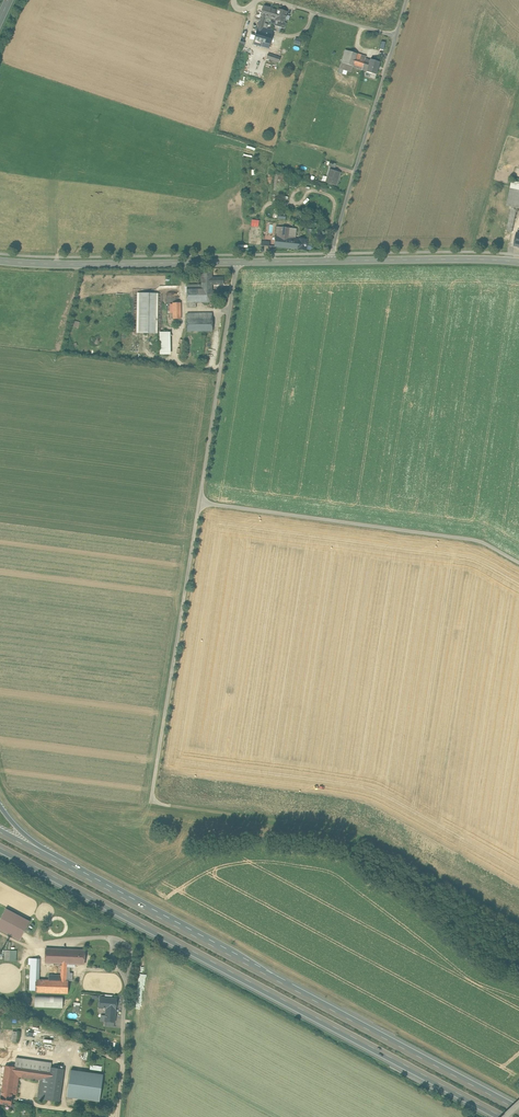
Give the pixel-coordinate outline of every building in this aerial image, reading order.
[(261,16),(266,18),(273,19),(275,20),(278,10),(264,6),(261,16)] [(287,12),(278,9),(278,10),(275,20),(284,23),(287,12)] [(266,18),(261,16),(257,30),(273,34),(274,30),(267,28),(263,27),(265,24),(266,18)] [(273,34),(257,30),(254,40),(266,43),(270,44),(273,34)] [(357,54),(345,50),(341,62),(353,66),(355,58),(357,54)] [(366,56),(357,53),(357,54),(355,58),(365,61),(365,59),(366,56)] [(365,61),(355,58),(353,66),(353,67),(367,71),(368,66),(364,64),(365,61)] [(380,62),(370,59),(368,66),(367,71),(367,72),(376,75),(380,62)] [(340,172),(330,169),(326,182),(336,185),(340,172)] [(288,176),(280,175),(279,173),(276,173),(275,175),(274,189),(275,191),(277,191),(278,190),(286,191),(287,187),(288,180),(288,176)] [(506,205),(511,206),(518,208),(518,187),(511,185),(506,205)] [(518,208),(511,206),(506,230),(513,231),(518,208)] [(287,210),(278,209),(277,219),(286,220),(287,210)] [(284,248),(287,227),(276,226),(274,247),(284,248)] [(287,227),(284,248),(294,249),(296,238),(297,228),(287,227)] [(308,239),(299,238),(299,239),(296,238),(294,249),(298,249),(298,250),(306,251),(307,249),(311,249),(312,249),(313,245),(312,244),(307,243),(308,239)] [(212,271),(201,271),(202,282),(202,284),(202,288),(212,288),(212,284),(212,277),(212,271)] [(212,288),(202,288),(202,284),(187,285),(187,307),(196,307),(196,302),(204,302),(206,302),(208,302),(212,302),(212,288)] [(155,294),(140,293),(139,332),(155,332),(155,294)] [(170,314),(163,313),(162,321),(170,321),(170,314)] [(205,313),(200,313),(187,313),(187,331),(212,331),(212,313),(205,313)] [(6,908),(0,919),(0,930),(20,941),(30,921),(6,908)] [(68,949),(46,948),(45,962),(62,963),(67,963),(68,963),(68,949)] [(85,950),(68,949),(68,963),(84,964),(85,950)] [(49,980),(39,979),(40,964),(31,964),(30,990),(35,990),(35,992),(68,993),(68,980),(66,980),(66,972),(67,963),(62,963),(61,975),(49,975),(49,980)] [(63,1007),(63,996),(35,995),(34,1007),(63,1007)] [(117,999),(100,997),(99,1008),(107,1008),(107,1016),(106,1016),(105,1021),(115,1022),(117,999)] [(51,1062),(16,1057),(15,1067),(50,1072),(51,1067),(51,1062)] [(15,1067),(5,1065),(1,1092),(0,1095),(1,1095),(12,1097),(13,1094),(16,1094),(19,1077),(41,1080),(38,1098),(46,1099),(50,1072),(15,1067)] [(64,1069),(51,1067),(50,1072),(46,1099),(59,1101),(64,1069)] [(103,1075),(71,1070),(67,1097),(99,1101),(103,1075)] [(1,1095),(0,1100),(0,1103),(3,1103),(3,1104),(8,1105),(8,1104),(11,1104),(12,1097),(1,1095)]
